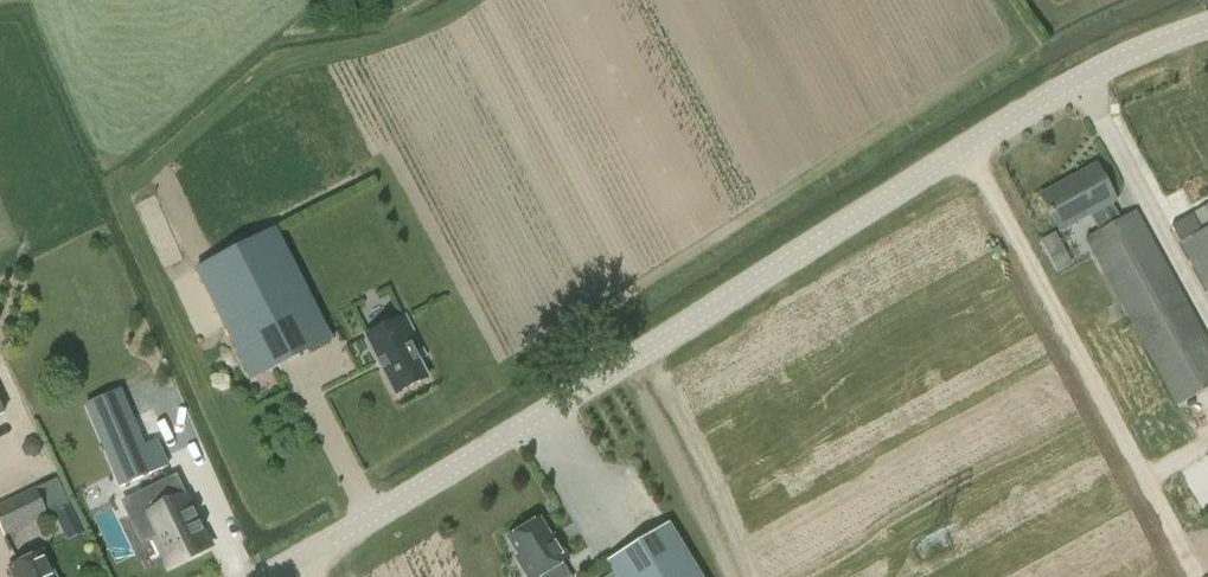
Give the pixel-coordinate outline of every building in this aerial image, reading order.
[(1120,219),(1112,204),(1116,201),(1096,164),(1039,194),(1060,232),(1091,215),(1098,231),(1120,219)] [(1194,213),(1202,228),(1207,225),(1207,205),(1194,213)] [(1120,219),(1098,231),(1085,238),(1176,406),(1207,387),(1207,340),(1136,210),(1120,219)] [(1200,232),(1192,217),(1171,229),(1207,296),(1207,227),(1200,232)] [(274,230),(197,270),(252,377),(329,337),(274,230)] [(1063,249),(1049,257),(1057,272),(1071,264),(1063,249)] [(366,337),(395,395),(427,378),(417,359),(424,356),(405,317),(366,337)] [(144,447),(121,393),(86,407),(88,411),(78,415),(110,491),(119,487),(120,488),(124,486),(132,504),(155,493),(152,488),(173,479),(167,467),(169,466),(158,441),(144,447)] [(211,548),(177,477),(173,479),(152,488),(155,493),(132,504),(126,507),(142,541),(154,535),(170,568),(211,548)] [(66,506),(53,481),(36,490),(36,489),(0,506),(0,524),(6,537),(49,517),(48,515),(66,506)] [(539,519),(508,539),(519,557),(515,559),(526,576),(540,576),(569,559),(560,546),(557,548),(539,519)] [(607,562),(616,576),(700,576),(668,524),(607,562)] [(9,568),(14,576),(55,576),(43,552),(9,568)]
